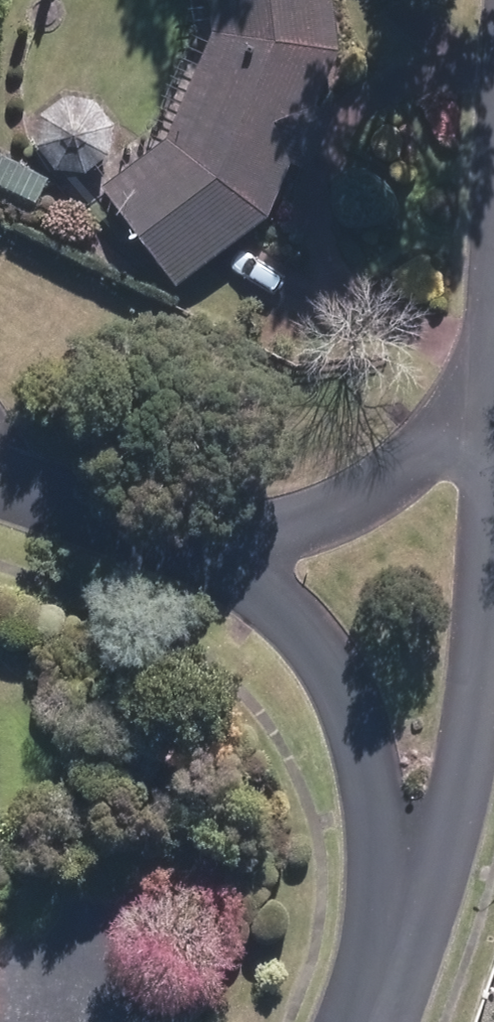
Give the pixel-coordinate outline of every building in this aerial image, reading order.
[(345,107),(327,99),(349,45),(345,0),(220,0),(222,26),(181,131),(111,180),(186,283),(282,212),(305,158),(321,164),(345,107)] [(56,169),(62,172),(70,174),(76,174),(83,174),(89,172),(96,169),(101,165),(106,160),(109,155),(112,148),(114,142),(114,135),(114,128),(112,122),(109,116),(105,110),(101,106),(95,102),(89,99),(82,97),(76,97),(69,97),(62,99),(56,102),(51,106),(46,110),(42,116),(39,122),(38,128),(37,135),(37,142),(39,148),(42,155),(46,160),(50,165),(56,169)] [(0,153),(0,200),(35,218),(54,182),(0,153)]
